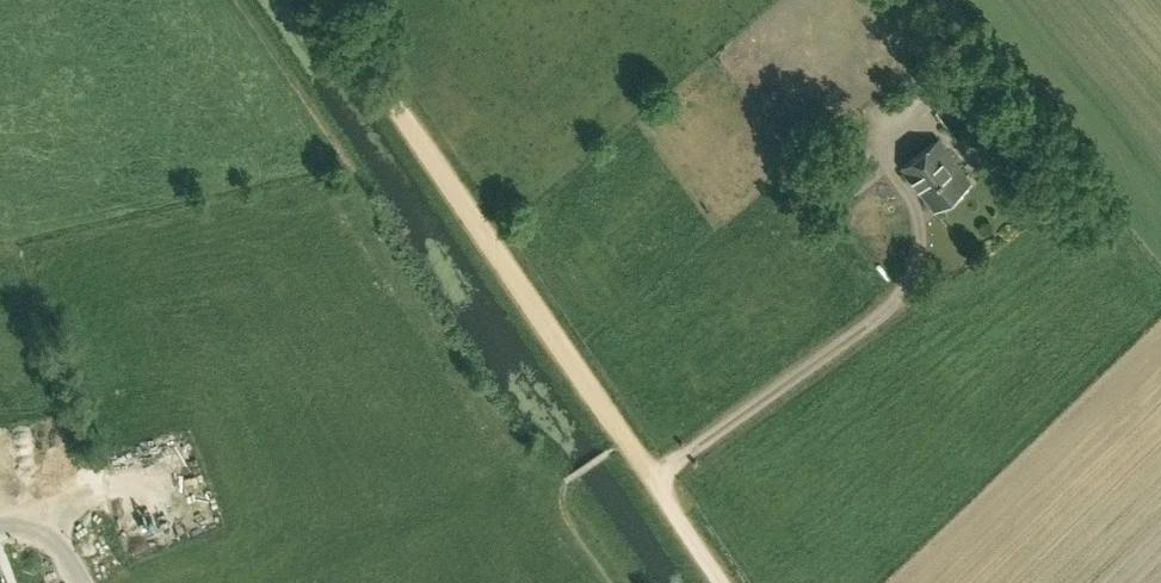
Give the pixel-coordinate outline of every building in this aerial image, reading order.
[(935,210),(971,182),(939,139),(902,167),(935,210)]
